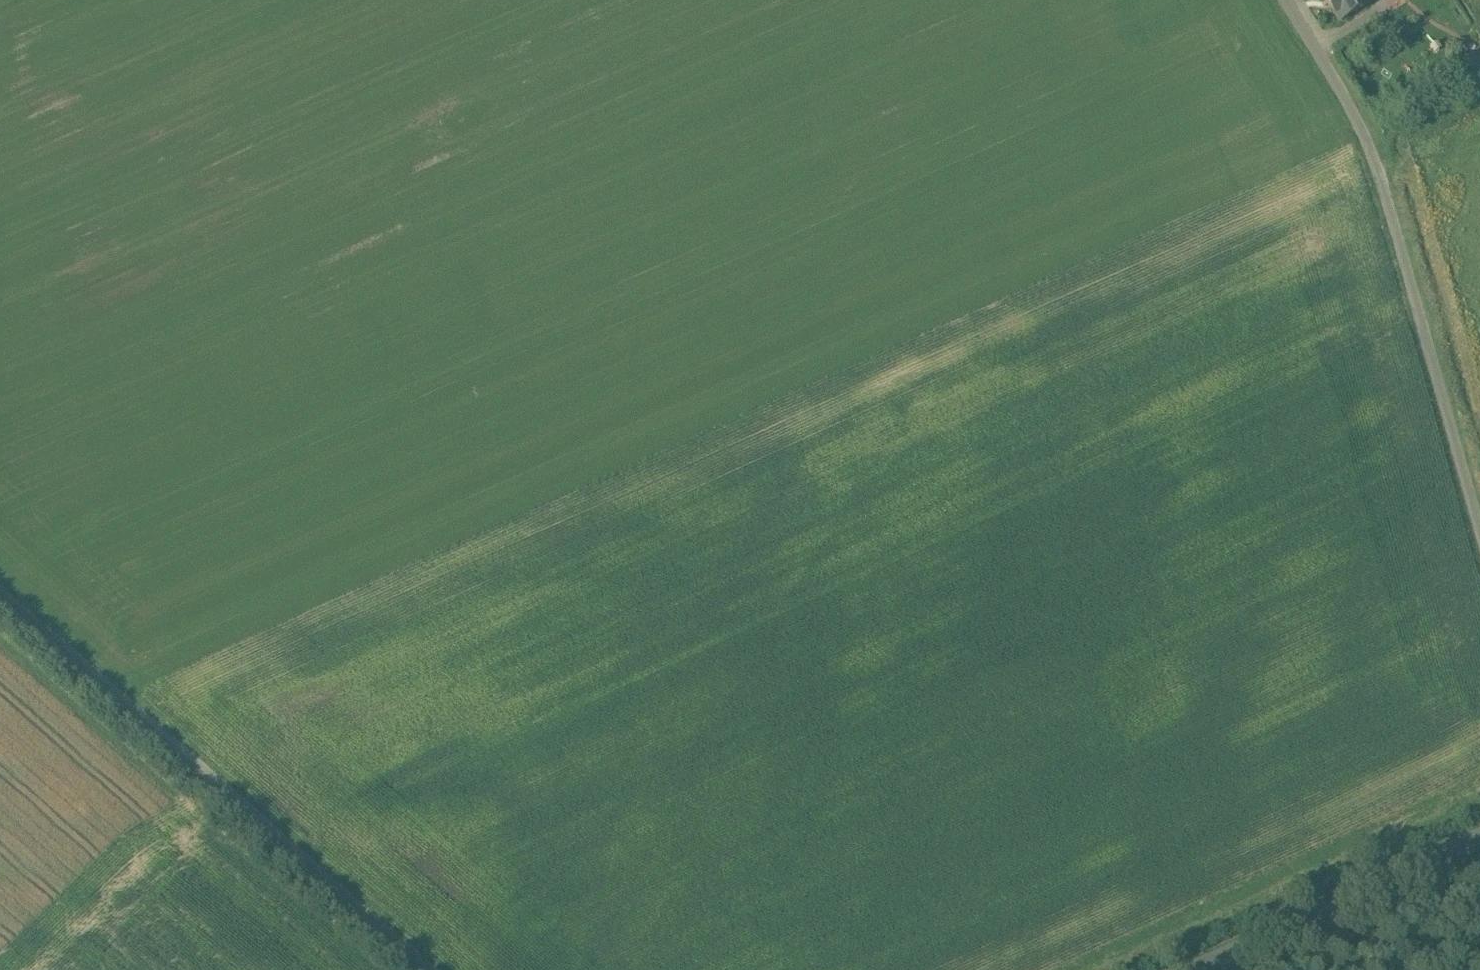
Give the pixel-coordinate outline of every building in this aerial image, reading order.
[(1339,21),(1369,3),(1368,0),(1326,0),(1339,21)]
